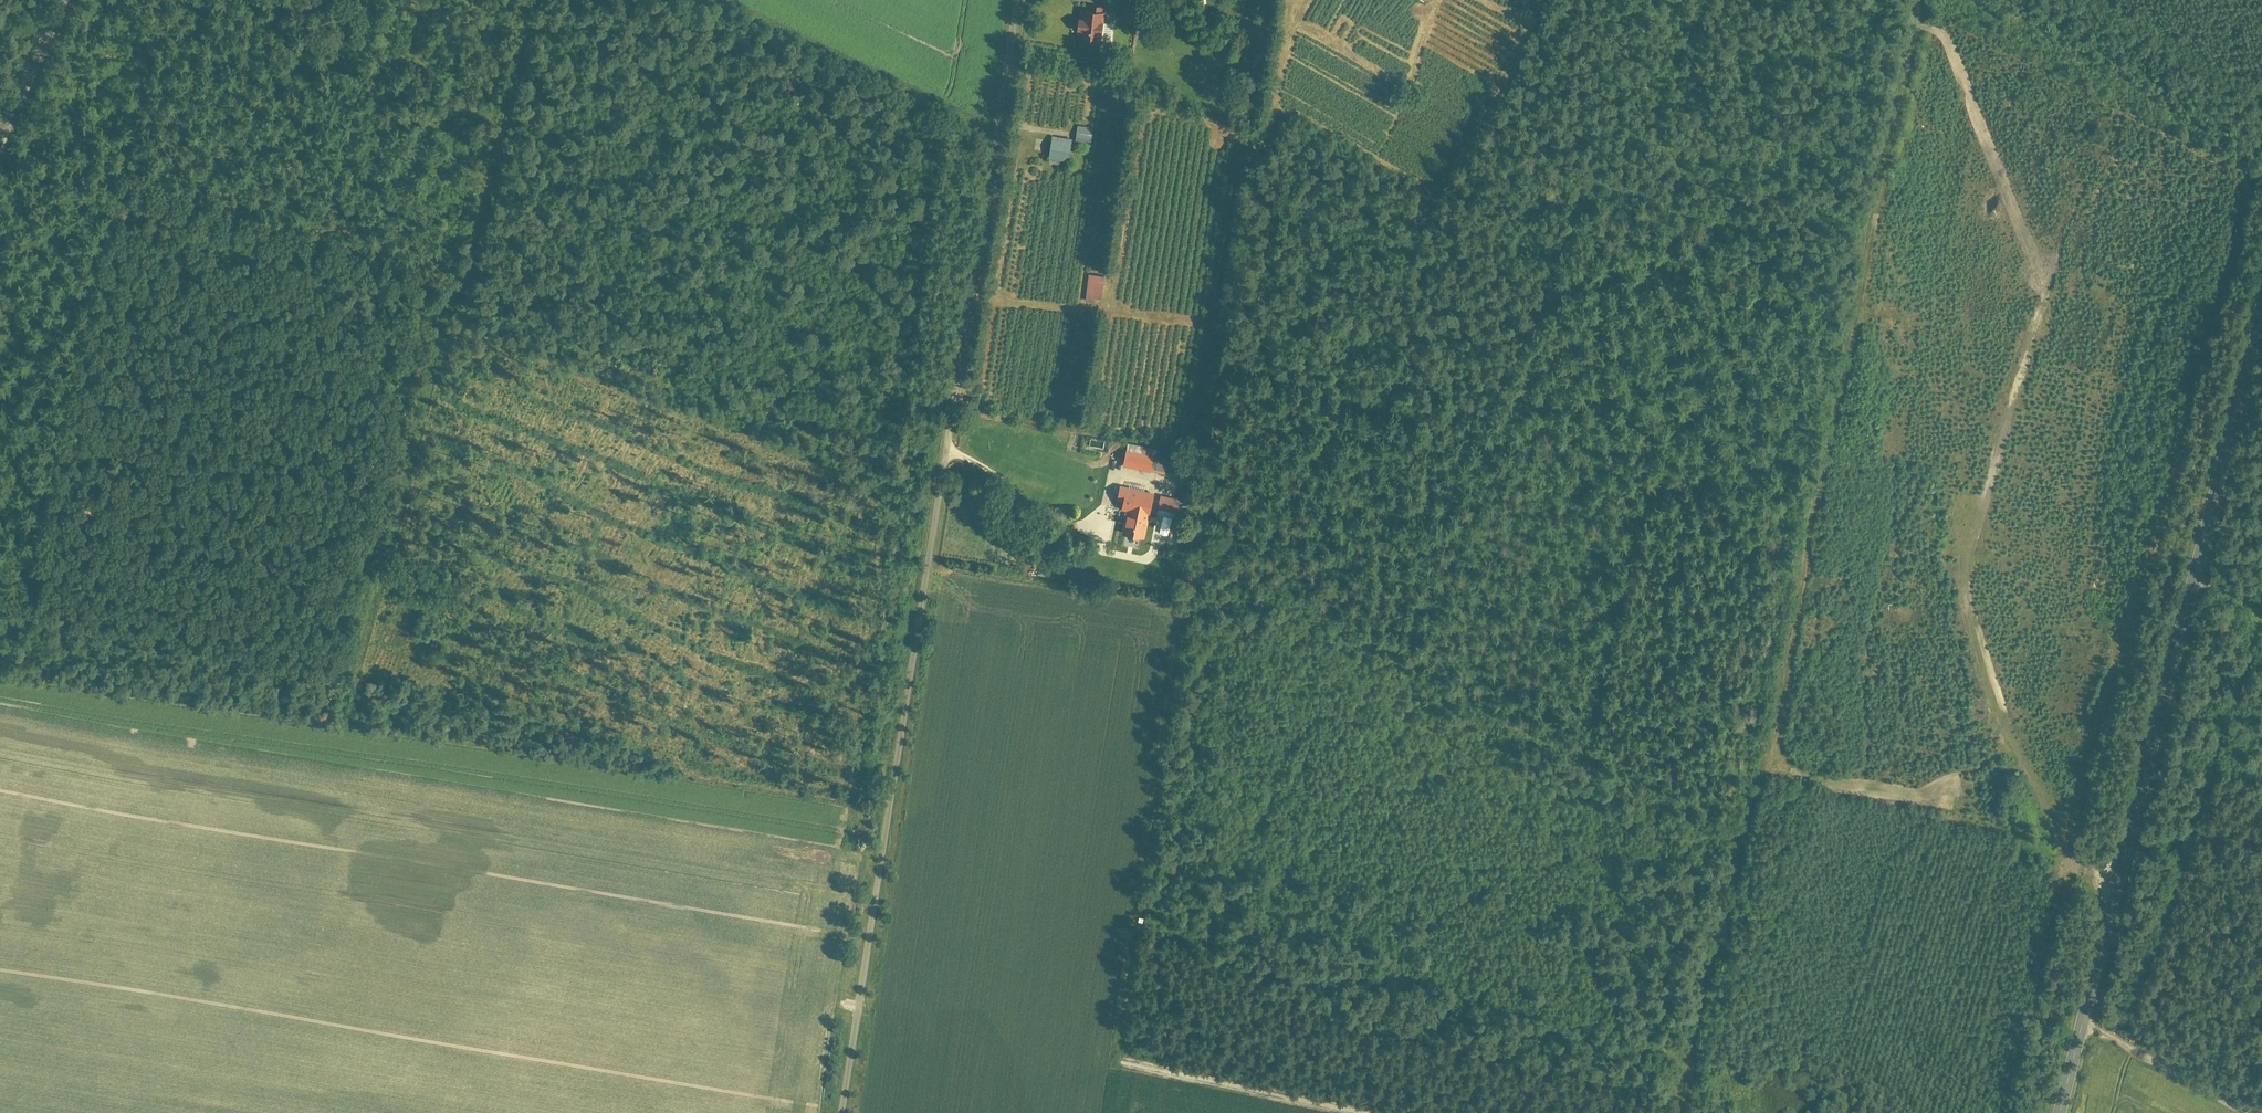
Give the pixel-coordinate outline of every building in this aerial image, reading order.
[(1083,10),(1081,40),(1106,42),(1108,11),(1083,10)] [(1096,132),(1079,131),(1078,147),(1096,148),(1096,132)] [(1052,141),(1051,161),(1072,162),(1072,142),(1052,141)] [(1090,276),(1090,300),(1106,300),(1106,276),(1090,276)] [(1162,452),(1129,444),(1127,453),(1160,461),(1162,452)] [(1127,454),(1123,471),(1149,477),(1153,460),(1127,454)] [(1181,466),(1178,483),(1194,486),(1196,468),(1181,466)] [(1119,488),(1115,508),(1150,516),(1155,496),(1119,488)] [(1164,497),(1162,511),(1177,513),(1180,500),(1164,497)]
